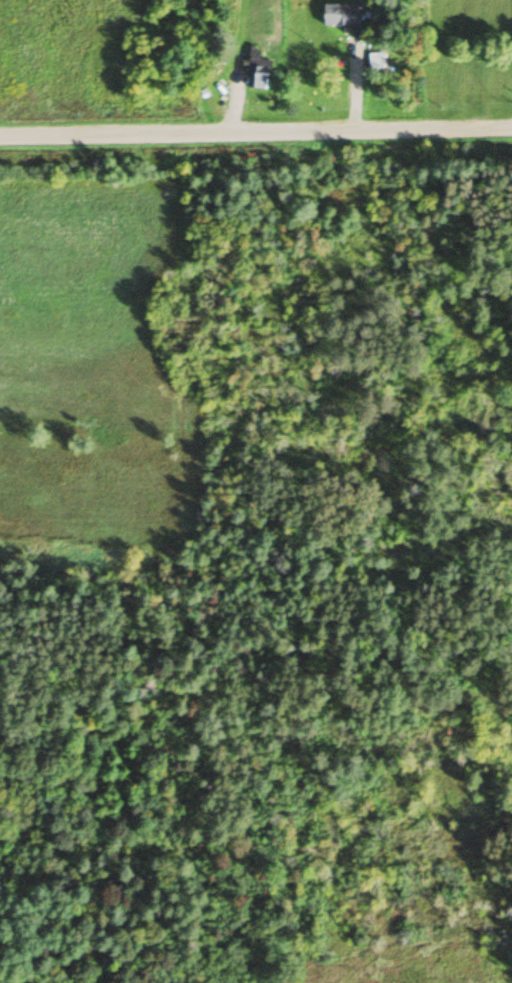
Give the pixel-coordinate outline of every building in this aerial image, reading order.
[(323,5),(323,26),(356,26),(356,5),(323,5)] [(267,61),(257,61),(257,51),(247,51),(247,91),(267,91),(267,61)]
